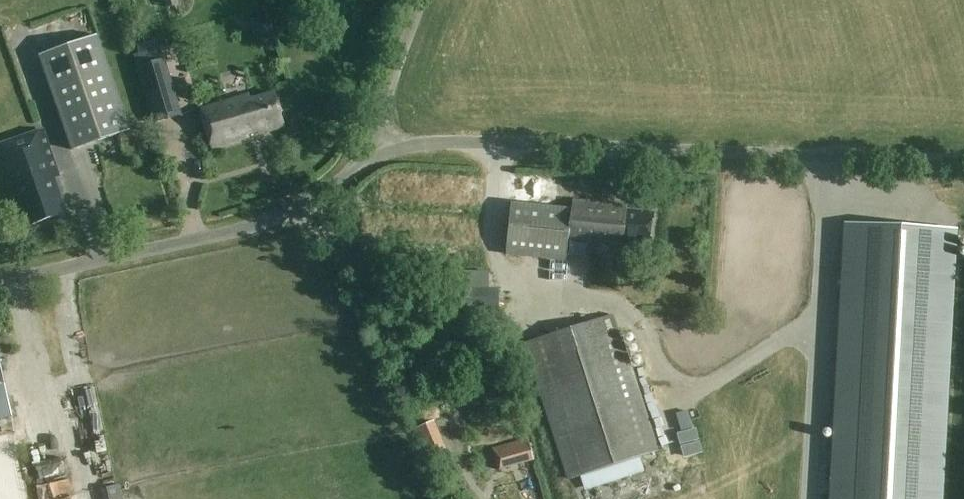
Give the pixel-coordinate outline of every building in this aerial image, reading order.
[(73,150),(130,130),(97,35),(40,55),(73,150)] [(164,60),(137,68),(154,124),(181,115),(164,60)] [(236,82),(237,91),(254,90),(253,80),(236,82)] [(250,101),(249,95),(200,110),(212,148),(284,126),(275,93),(250,101)] [(17,208),(22,207),(29,226),(65,213),(53,177),(58,176),(43,131),(24,137),(0,145),(0,158),(0,159),(17,208)] [(404,199),(405,178),(396,177),(395,199),(404,199)] [(545,258),(565,260),(566,242),(626,248),(627,243),(649,245),(653,214),(627,211),(627,205),(572,200),(571,210),(511,203),(506,254),(545,258)] [(833,498),(941,498),(955,230),(847,225),(833,498)] [(583,247),(585,264),(565,266),(568,295),(601,291),(596,246),(583,247)] [(495,255),(465,257),(466,284),(497,282),(495,255)] [(459,302),(460,296),(450,294),(449,300),(459,302)] [(528,342),(560,444),(572,478),(657,451),(646,417),(613,315),(550,335),(549,330),(534,335),(536,340),(528,342)] [(8,417),(12,416),(0,361),(0,419),(8,417)] [(534,460),(527,437),(492,448),(499,470),(534,460)] [(122,483),(100,487),(102,498),(125,498),(122,483)]
